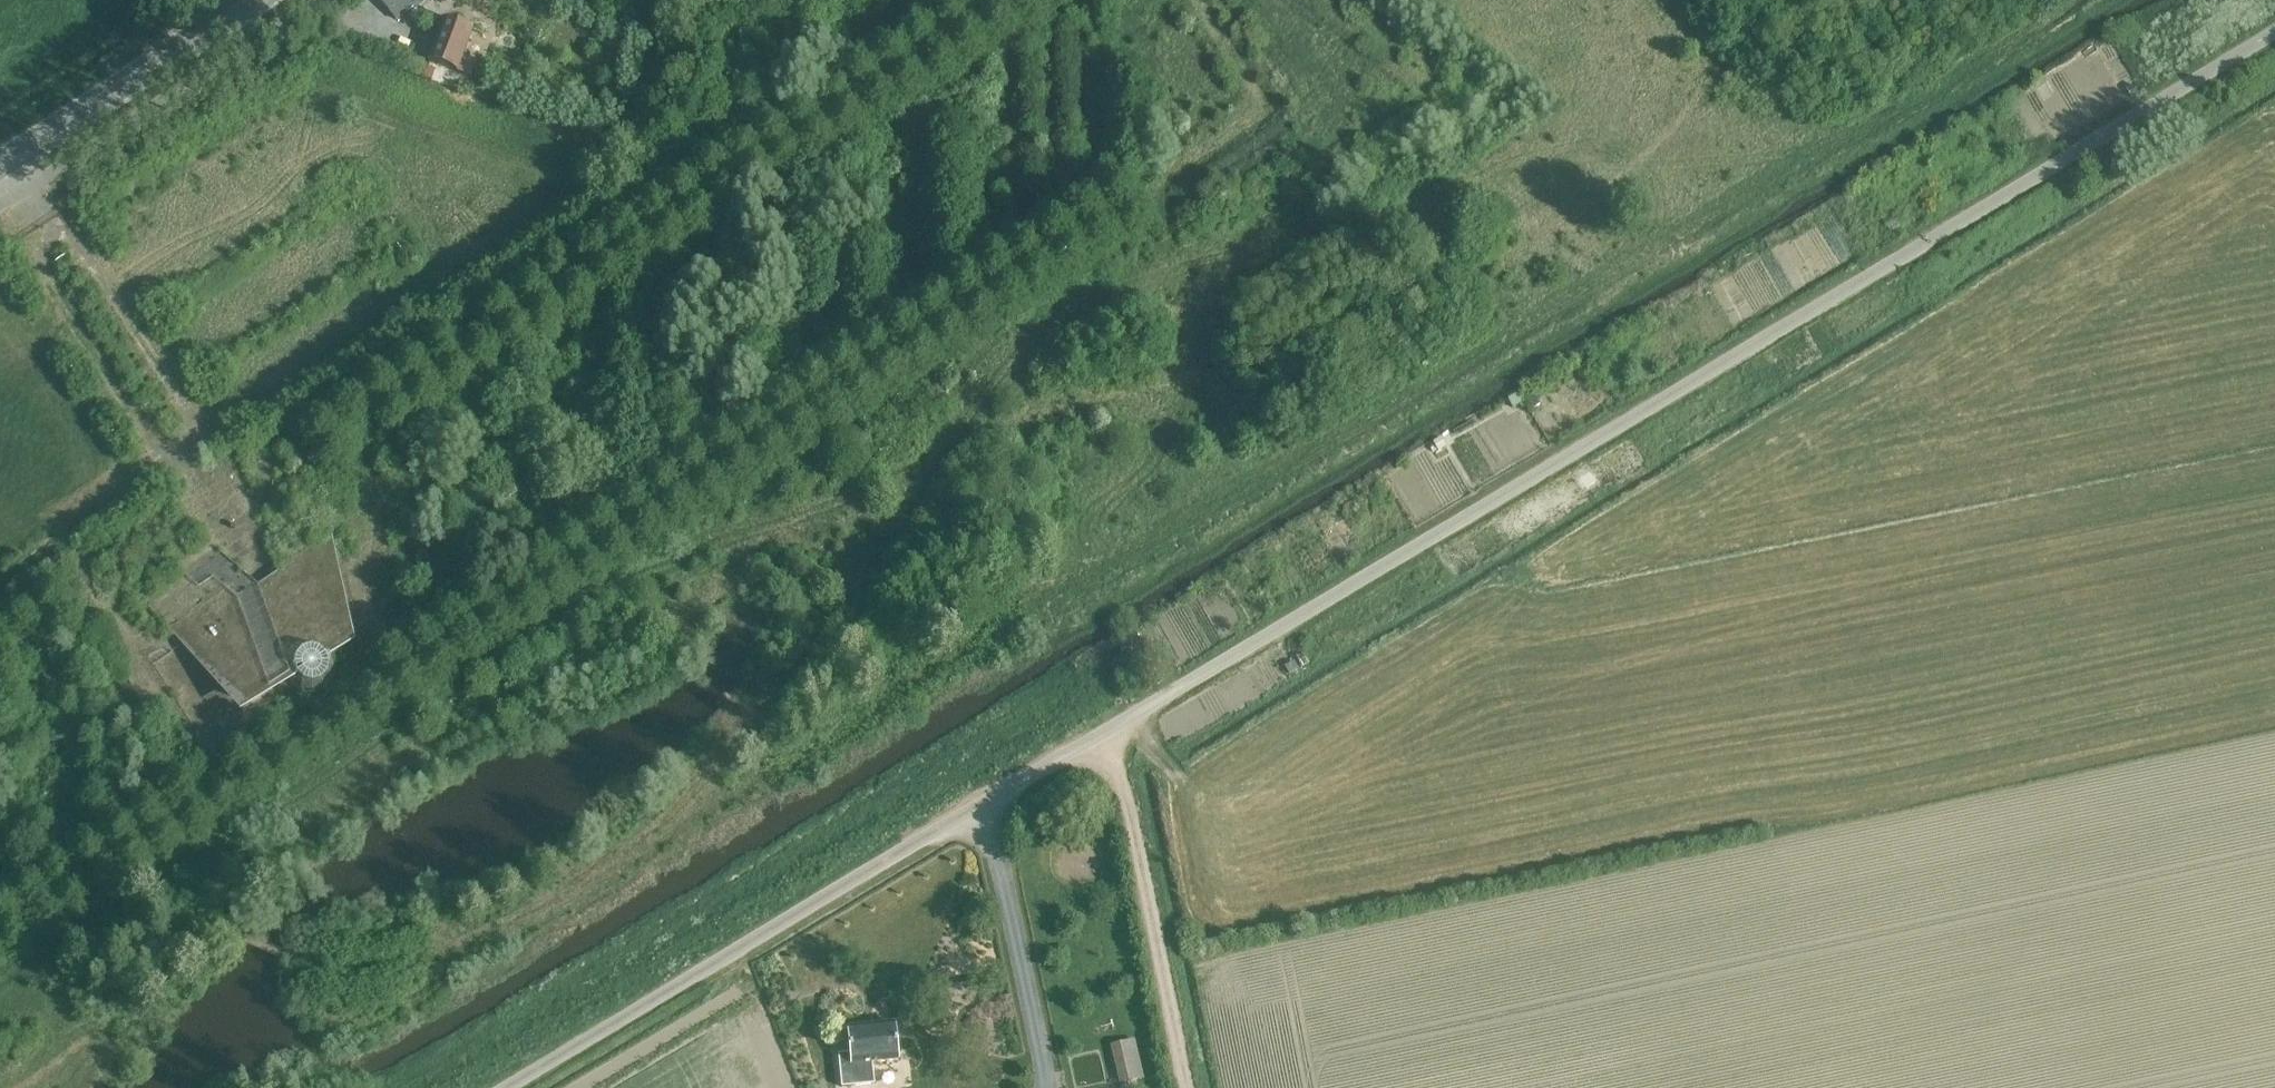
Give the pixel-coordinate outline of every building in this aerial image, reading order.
[(396,20),(420,0),(380,0),(396,20)] [(476,61),(462,56),(472,29),(442,18),(427,60),(470,76),(476,61)] [(426,66),(422,77),(430,80),(434,69),(426,66)] [(2140,82),(2161,78),(2159,67),(2138,70),(2140,82)] [(2132,85),(2126,89),(2132,97),(2138,94),(2132,85)] [(2013,158),(2005,162),(2009,169),(2017,166),(2013,158)] [(1519,394),(1508,401),(1512,409),(1524,403),(1519,394)] [(1440,437),(1432,442),(1434,445),(1437,450),(1445,446),(1442,441),(1440,437)] [(349,634),(320,489),(321,488),(320,485),(317,486),(260,523),(277,572),(256,585),(218,550),(145,597),(142,600),(145,602),(146,601),(243,702),(286,675),(289,683),(299,692),(312,695),(324,691),(333,681),(336,668),(332,656),(325,649),(349,634)] [(1301,653),(1295,657),(1301,667),(1308,663),(1301,653)] [(1293,662),(1284,667),(1289,675),(1298,670),(1293,662)] [(1136,663),(1125,667),(1126,668),(1131,681),(1141,677),(1136,663)] [(849,1053),(838,1054),(841,1087),(873,1084),(872,1069),(871,1063),(897,1060),(894,1024),(847,1028),(849,1053)] [(1133,1040),(1108,1045),(1118,1084),(1142,1079),(1133,1040)]
